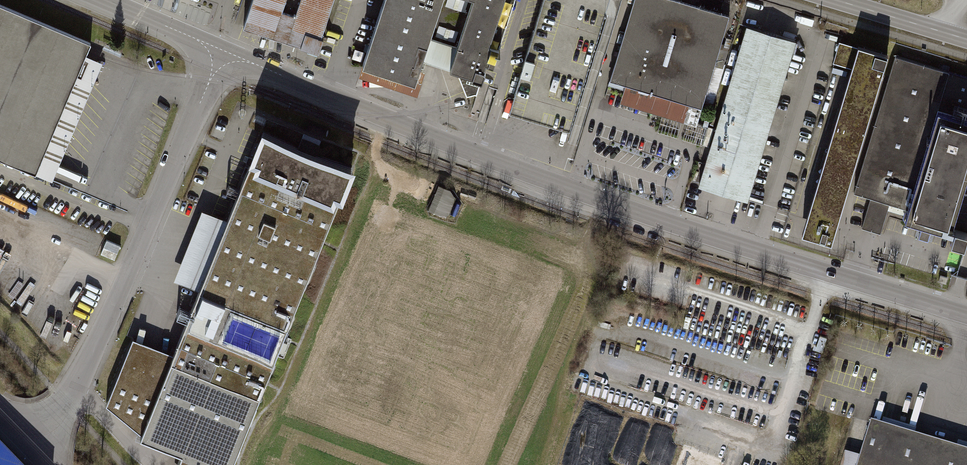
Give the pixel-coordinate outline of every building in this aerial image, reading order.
[(243,28),(317,52),(334,0),(252,0),(243,28)] [(357,78),(414,97),(426,58),(456,68),(468,97),(478,95),(490,56),(496,58),(514,0),(383,0),(357,78)] [(570,130),(607,1),(607,0),(543,0),(510,111),(570,130)] [(695,127),(728,19),(667,0),(636,0),(605,99),(695,127)] [(90,43),(0,4),(0,157),(52,180),(102,62),(85,55),(90,43)] [(797,42),(746,27),(698,186),(748,201),(797,42)] [(859,44),(858,46),(840,41),(833,63),(851,68),(801,234),(832,244),(889,53),(859,44)] [(895,55),(854,192),(871,197),(862,227),(881,233),(888,210),(957,231),(954,240),(966,244),(966,230),(966,228),(966,77),(895,55)] [(354,164),(261,128),(227,219),(201,209),(174,279),(198,290),(172,353),(140,433),(139,436),(180,453),(176,464),(231,464),(354,164)] [(439,184),(429,209),(448,217),(458,192),(439,184)] [(918,237),(929,240),(933,228),(921,224),(918,237)] [(859,464),(966,464),(966,453),(871,424),(859,464)] [(0,451),(0,464),(13,464),(0,451)]
